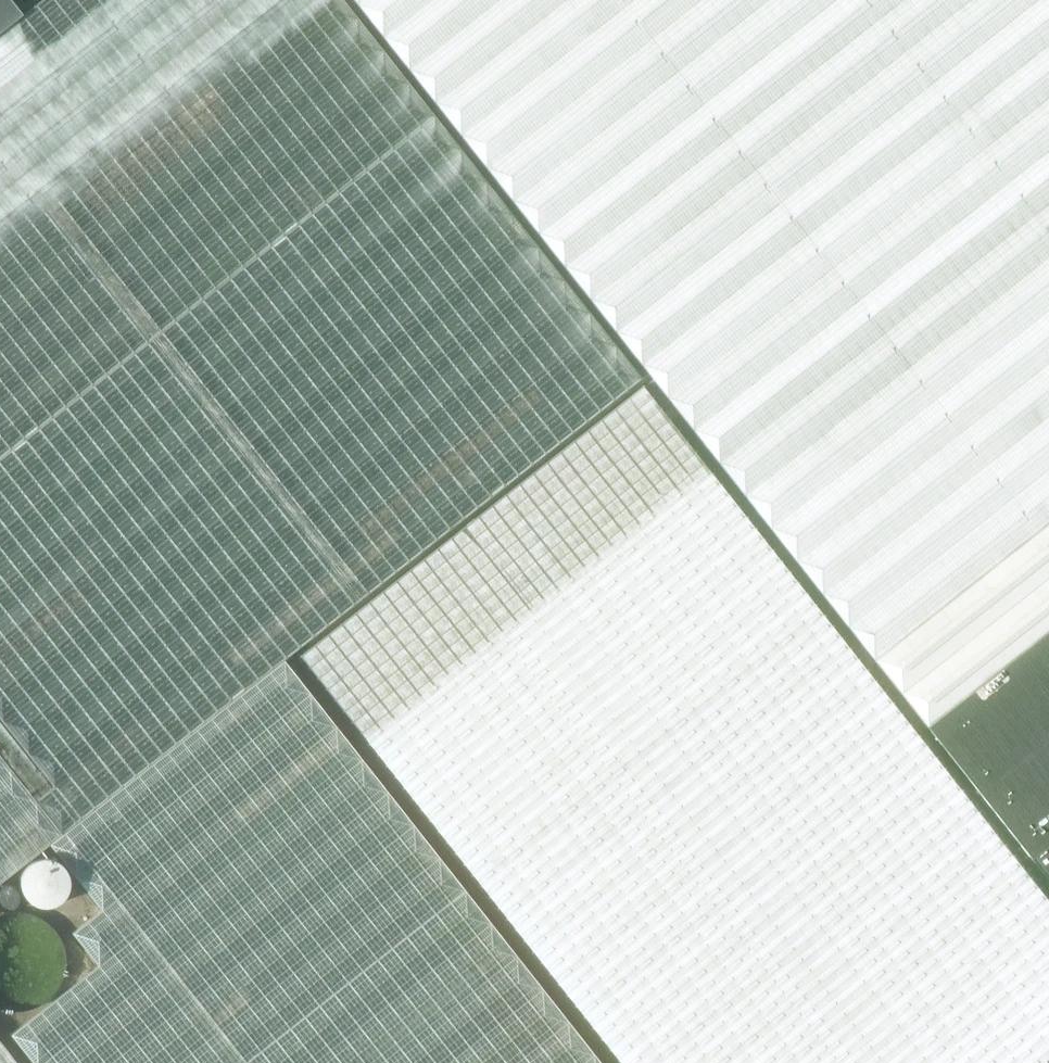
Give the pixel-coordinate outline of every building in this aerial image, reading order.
[(23,15),(0,33),(0,720),(79,821),(284,660),(641,379),(343,0),(42,0),(23,15)] [(23,15),(11,0),(0,0),(0,33),(23,15)] [(747,499),(927,726),(1048,629),(1048,0),(354,0),(747,499)] [(1046,1061),(1048,1058),(1048,901),(642,384),(299,654),(621,1062),(1047,1062),(1046,1061)] [(1048,845),(1048,629),(927,726),(1031,858),(1048,845)] [(79,821),(61,835),(50,844),(101,910),(72,933),(98,965),(10,1034),(33,1062),(601,1062),(284,660),(79,821)] [(50,844),(61,835),(0,757),(0,883),(50,844)] [(37,859),(33,861),(29,864),(26,867),(24,871),(22,875),(21,880),(21,884),(22,889),(24,893),(26,897),(29,900),(33,903),(37,905),(42,906),(46,906),(51,906),(55,904),(59,902),(63,899),(66,895),(68,891),(69,887),(70,882),(69,877),(68,873),(66,869),(63,865),(59,862),(55,860),(51,858),(46,858),(42,858),(37,859)] [(0,1042),(0,1062),(17,1062),(0,1042)]
